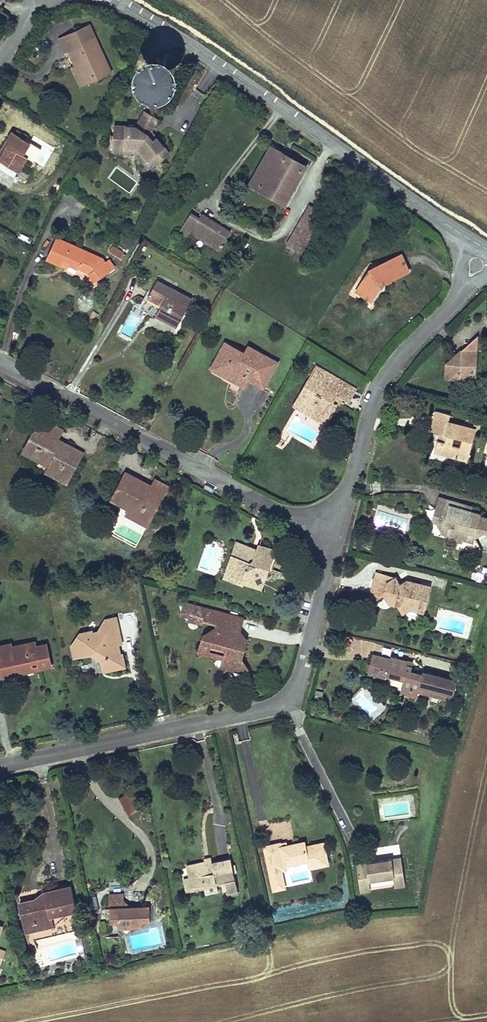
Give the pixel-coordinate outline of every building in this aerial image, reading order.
[(56,53),(60,51),(85,39),(80,29),(51,42),(56,53)] [(102,76),(85,39),(60,51),(67,66),(74,82),(85,77),(87,83),(102,76)] [(72,90),(87,83),(85,77),(74,82),(67,66),(62,68),(72,90)] [(152,72),(149,71),(147,71),(144,71),(142,72),(140,74),(138,76),(137,78),(136,80),(136,83),(137,85),(138,88),(140,90),(142,91),(145,92),(147,92),(150,92),(152,91),(154,89),(156,87),(157,85),(158,82),(158,80),(157,77),(156,75),(154,73),(152,72)] [(109,129),(110,148),(134,147),(145,160),(152,155),(157,161),(166,154),(153,138),(151,139),(146,133),(147,131),(154,119),(141,112),(132,128),(109,129)] [(11,174),(20,158),(16,156),(22,144),(5,134),(0,143),(0,145),(2,146),(0,148),(0,168),(11,174)] [(16,156),(20,158),(27,147),(22,144),(16,156)] [(134,147),(110,148),(110,154),(132,153),(141,164),(145,160),(134,147)] [(277,204),(299,167),(265,148),(244,185),(277,204)] [(152,155),(145,160),(151,166),(157,161),(152,155)] [(274,210),(277,204),(244,185),(240,191),(274,210)] [(301,209),(296,217),(309,225),(314,217),(301,209)] [(290,257),(309,225),(296,217),(277,250),(290,257)] [(214,256),(225,237),(194,221),(191,225),(182,221),(171,241),(181,246),(184,240),(214,256)] [(91,262),(48,242),(36,265),(52,272),(57,262),(62,264),(59,270),(68,274),(70,269),(72,270),(74,266),(83,270),(86,273),(79,279),(85,287),(107,272),(99,263),(94,267),(91,262)] [(112,245),(108,252),(121,259),(125,252),(112,245)] [(378,281),(401,272),(394,255),(363,268),(348,291),(363,301),(378,281)] [(183,302),(149,284),(142,298),(154,304),(152,309),(139,303),(137,306),(150,313),(147,317),(169,328),(183,302)] [(154,304),(142,298),(139,303),(152,309),(154,304)] [(166,334),(169,328),(147,317),(146,316),(143,322),(166,334)] [(467,337),(452,351),(468,351),(467,337)] [(218,344),(215,350),(226,355),(229,350),(218,344)] [(255,388),(269,363),(240,348),(237,354),(229,350),(226,355),(215,350),(204,370),(216,377),(220,369),(231,375),(227,382),(236,387),(240,380),(246,369),(251,371),(245,382),(255,388)] [(469,368),(468,351),(452,351),(452,358),(444,359),(440,364),(441,383),(461,383),(461,374),(469,368)] [(452,358),(452,351),(444,359),(452,358)] [(341,402),(347,391),(318,374),(320,371),(308,364),(291,393),(294,395),(290,404),(307,414),(309,413),(322,420),(325,414),(324,412),(329,404),(325,401),(328,395),(335,399),(341,402)] [(216,377),(227,382),(231,375),(220,369),(216,377)] [(240,380),(245,382),(251,371),(246,369),(240,380)] [(325,401),(329,404),(331,405),(335,399),(328,395),(325,401)] [(307,414),(290,404),(286,408),(317,427),(322,420),(309,413),(307,414)] [(431,450),(464,458),(471,427),(444,421),(446,413),(433,410),(428,431),(441,434),(439,441),(434,440),(431,450)] [(399,425),(421,425),(421,411),(399,411),(399,425)] [(30,432),(53,444),(57,436),(34,424),(30,432)] [(30,432),(17,457),(34,466),(45,472),(42,477),(61,487),(76,458),(68,454),(66,458),(56,453),(54,456),(48,453),(52,446),(53,444),(30,432)] [(275,444),(279,436),(272,432),(268,440),(275,444)] [(66,458),(68,454),(52,446),(48,453),(54,456),(56,453),(66,458)] [(40,480),(42,477),(45,472),(34,466),(30,475),(40,480)] [(118,479),(131,486),(133,483),(119,476),(118,479)] [(59,490),(61,487),(42,477),(40,480),(59,490)] [(118,479),(106,502),(116,507),(124,512),(122,516),(142,526),(154,504),(141,497),(143,492),(136,489),(134,492),(129,489),(131,486),(118,479)] [(141,497),(154,504),(161,490),(148,483),(143,492),(141,497)] [(447,501),(436,498),(431,520),(436,522),(440,523),(440,528),(447,530),(445,536),(453,538),(459,534),(462,539),(470,541),(471,538),(473,528),(482,530),(484,531),(486,518),(477,516),(478,513),(468,510),(469,506),(458,504),(456,509),(447,506),(447,501)] [(140,531),(142,526),(122,516),(124,512),(116,507),(112,516),(140,531)] [(440,523),(436,522),(435,534),(445,536),(447,530),(440,528),(440,523)] [(471,538),(482,530),(473,528),(471,538)] [(461,544),(462,539),(459,534),(453,538),(445,536),(444,540),(461,544)] [(245,552),(229,547),(226,557),(231,562),(223,568),(229,576),(226,586),(236,590),(237,587),(246,590),(251,578),(259,576),(264,564),(250,559),(249,561),(243,559),(245,552)] [(250,559),(264,564),(267,556),(252,551),(251,555),(250,559)] [(250,559),(251,555),(245,552),(243,559),(249,561),(250,559)] [(231,562),(226,557),(216,583),(226,586),(229,576),(223,568),(231,562)] [(395,577),(372,572),(367,598),(374,600),(382,596),(386,604),(397,606),(401,612),(409,608),(422,611),(427,586),(423,585),(422,582),(418,584),(411,582),(410,579),(405,581),(404,579),(397,582),(395,577)] [(251,578),(246,590),(254,593),(259,576),(251,578)] [(192,625),(196,612),(182,608),(177,623),(191,627),(192,625)] [(206,629),(210,617),(196,612),(192,625),(206,629)] [(230,633),(233,623),(210,617),(206,629),(205,633),(193,640),(190,652),(218,660),(217,665),(227,679),(237,673),(231,664),(235,651),(227,641),(230,633)] [(114,646),(109,623),(98,626),(93,638),(89,639),(88,636),(75,638),(68,650),(71,664),(89,661),(91,657),(99,655),(101,664),(95,665),(98,678),(111,675),(108,661),(111,660),(108,647),(114,646)] [(227,641),(235,651),(237,642),(230,633),(227,641)] [(11,679),(8,668),(32,663),(34,675),(46,673),(41,649),(30,651),(29,646),(4,651),(4,648),(0,649),(0,681),(11,679)] [(120,674),(114,646),(108,647),(111,660),(108,661),(111,675),(120,674)] [(188,658),(217,665),(218,660),(190,652),(188,658)] [(91,657),(89,661),(95,665),(101,664),(99,655),(91,657)] [(369,677),(375,678),(377,670),(388,672),(391,662),(373,658),(369,677)] [(453,695),(456,680),(422,672),(421,676),(410,673),(411,668),(405,667),(406,662),(391,659),(391,662),(388,672),(377,670),(375,678),(386,681),(387,678),(404,682),(402,689),(417,693),(418,687),(453,695)] [(8,668),(11,679),(34,675),(32,663),(8,668)] [(452,700),(453,695),(418,687),(417,693),(452,700)] [(416,700),(417,693),(402,689),(400,696),(416,700)] [(119,797),(127,817),(139,811),(131,792),(119,797)] [(330,868),(326,847),(308,851),(306,846),(289,850),(289,846),(267,851),(272,877),(283,874),(288,873),(288,869),(310,865),(312,872),(330,868)] [(400,866),(399,850),(354,853),(356,881),(366,881),(365,869),(390,867),(400,866)] [(213,866),(212,863),(211,857),(204,858),(205,861),(206,865),(206,867),(213,866)] [(238,894),(231,859),(212,863),(213,866),(206,867),(206,865),(193,867),(194,874),(191,875),(186,876),(189,888),(204,884),(205,889),(207,896),(219,894),(218,886),(226,884),(229,897),(238,894)] [(193,867),(206,865),(205,861),(188,865),(191,875),(194,874),(193,867)] [(401,878),(400,866),(390,867),(391,879),(401,878)] [(283,874),(272,877),(276,894),(287,891),(283,874)] [(204,884),(189,888),(190,893),(205,889),(204,884)] [(55,917),(77,912),(72,888),(50,894),(48,894),(46,895),(45,896),(43,898),(42,899),(42,902),(36,904),(36,902),(21,905),(26,925),(36,923),(37,926),(56,922),(55,917)] [(109,896),(109,910),(124,910),(124,896),(109,896)] [(152,923),(151,909),(124,910),(109,910),(109,923),(119,923),(120,929),(126,934),(132,929),(144,928),(144,923),(152,923)] [(36,923),(26,925),(28,934),(57,928),(56,922),(37,926),(36,923)]
